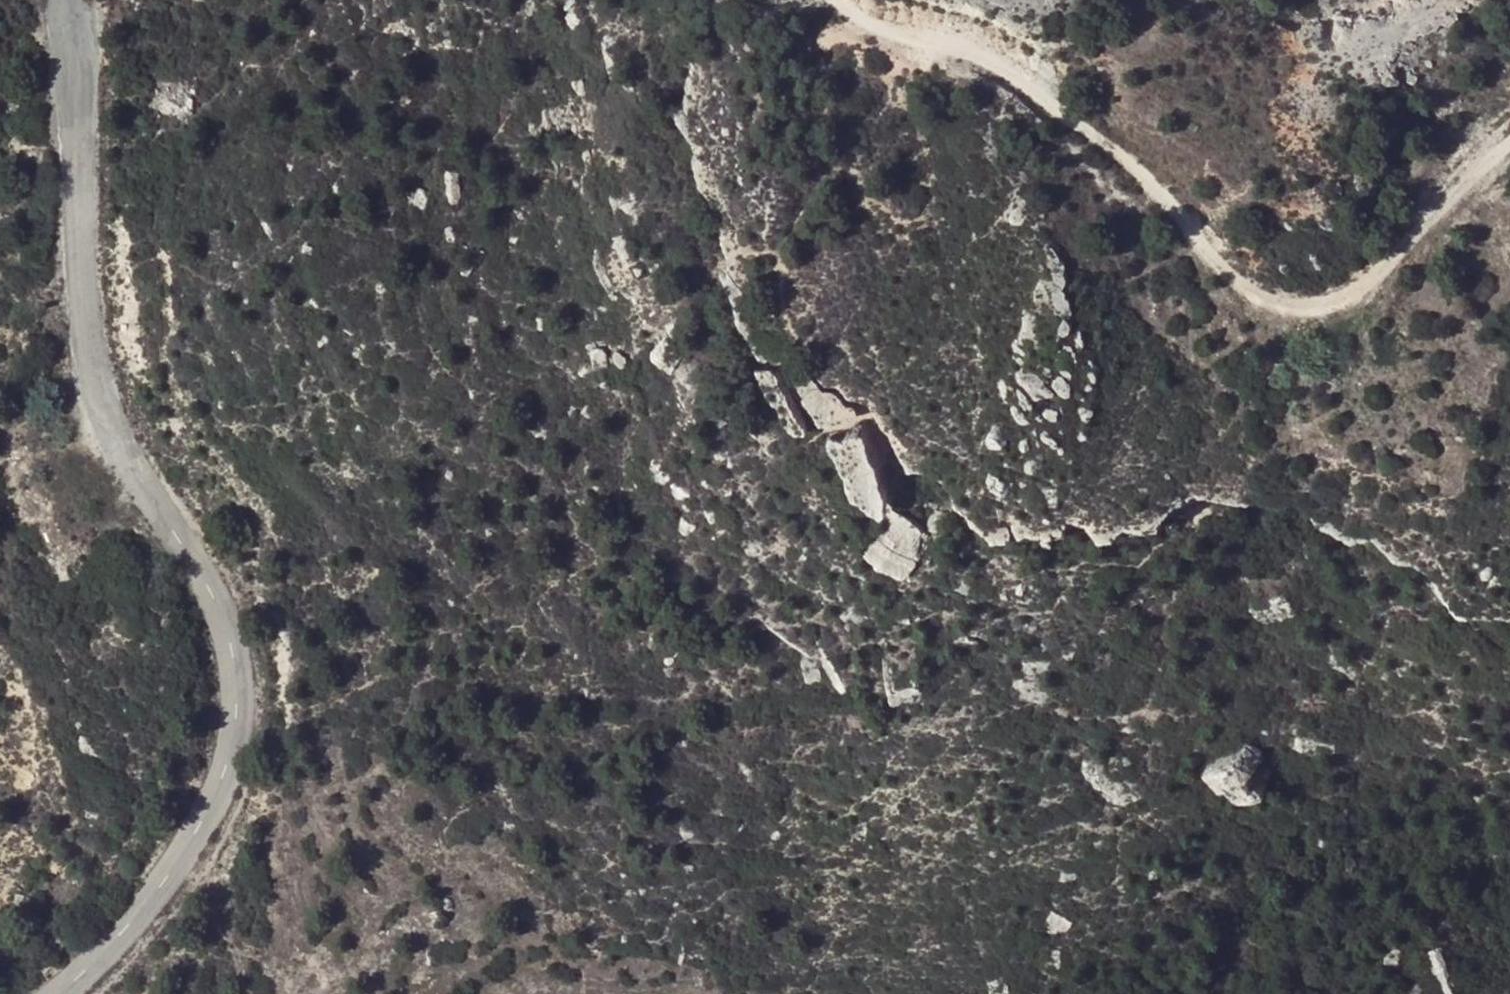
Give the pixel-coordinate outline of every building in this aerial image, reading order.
[(893,575),(932,563),(915,509),(896,514),(871,431),(839,441),(859,505),(871,501),(893,575)]
